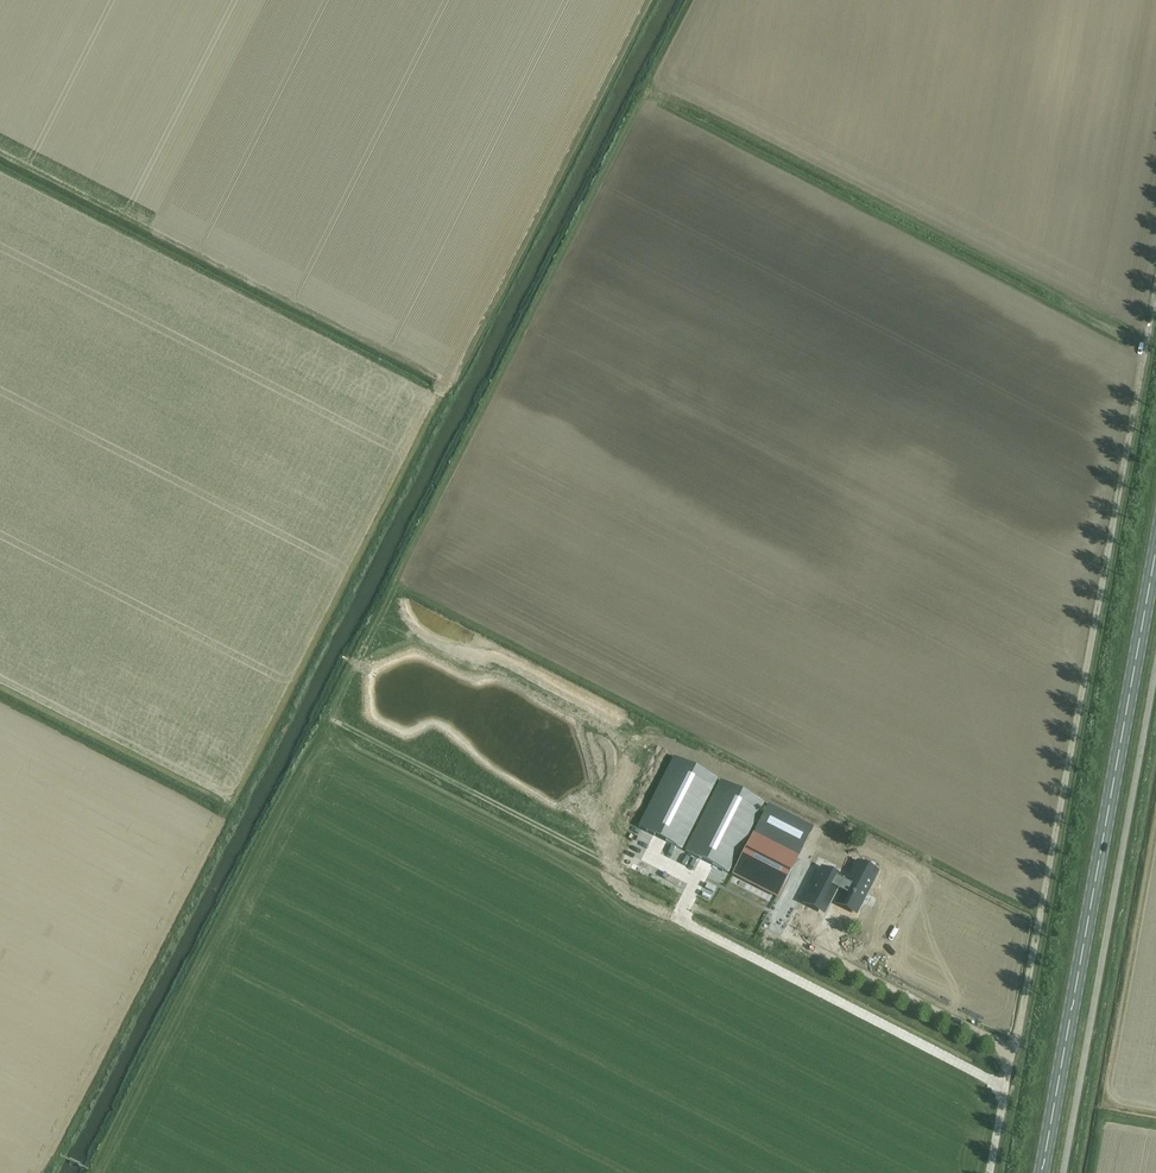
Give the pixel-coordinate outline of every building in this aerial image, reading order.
[(717,778),(674,757),(639,827),(681,848),(717,778)] [(777,897),(798,856),(812,827),(768,805),(764,814),(759,812),(764,802),(721,781),(686,850),(728,872),(755,820),(759,822),(754,834),(733,874),(777,897)] [(823,845),(830,847),(832,838),(826,836),(823,845)] [(824,870),(812,894),(826,901),(833,888),(845,893),(841,900),(842,901),(843,900),(856,907),(866,888),(874,872),(873,871),(873,872),(860,866),(861,865),(859,865),(854,875),(855,875),(854,877),(853,877),(852,880),(850,884),(838,878),(838,877),(837,878),(825,871),(824,870)]
